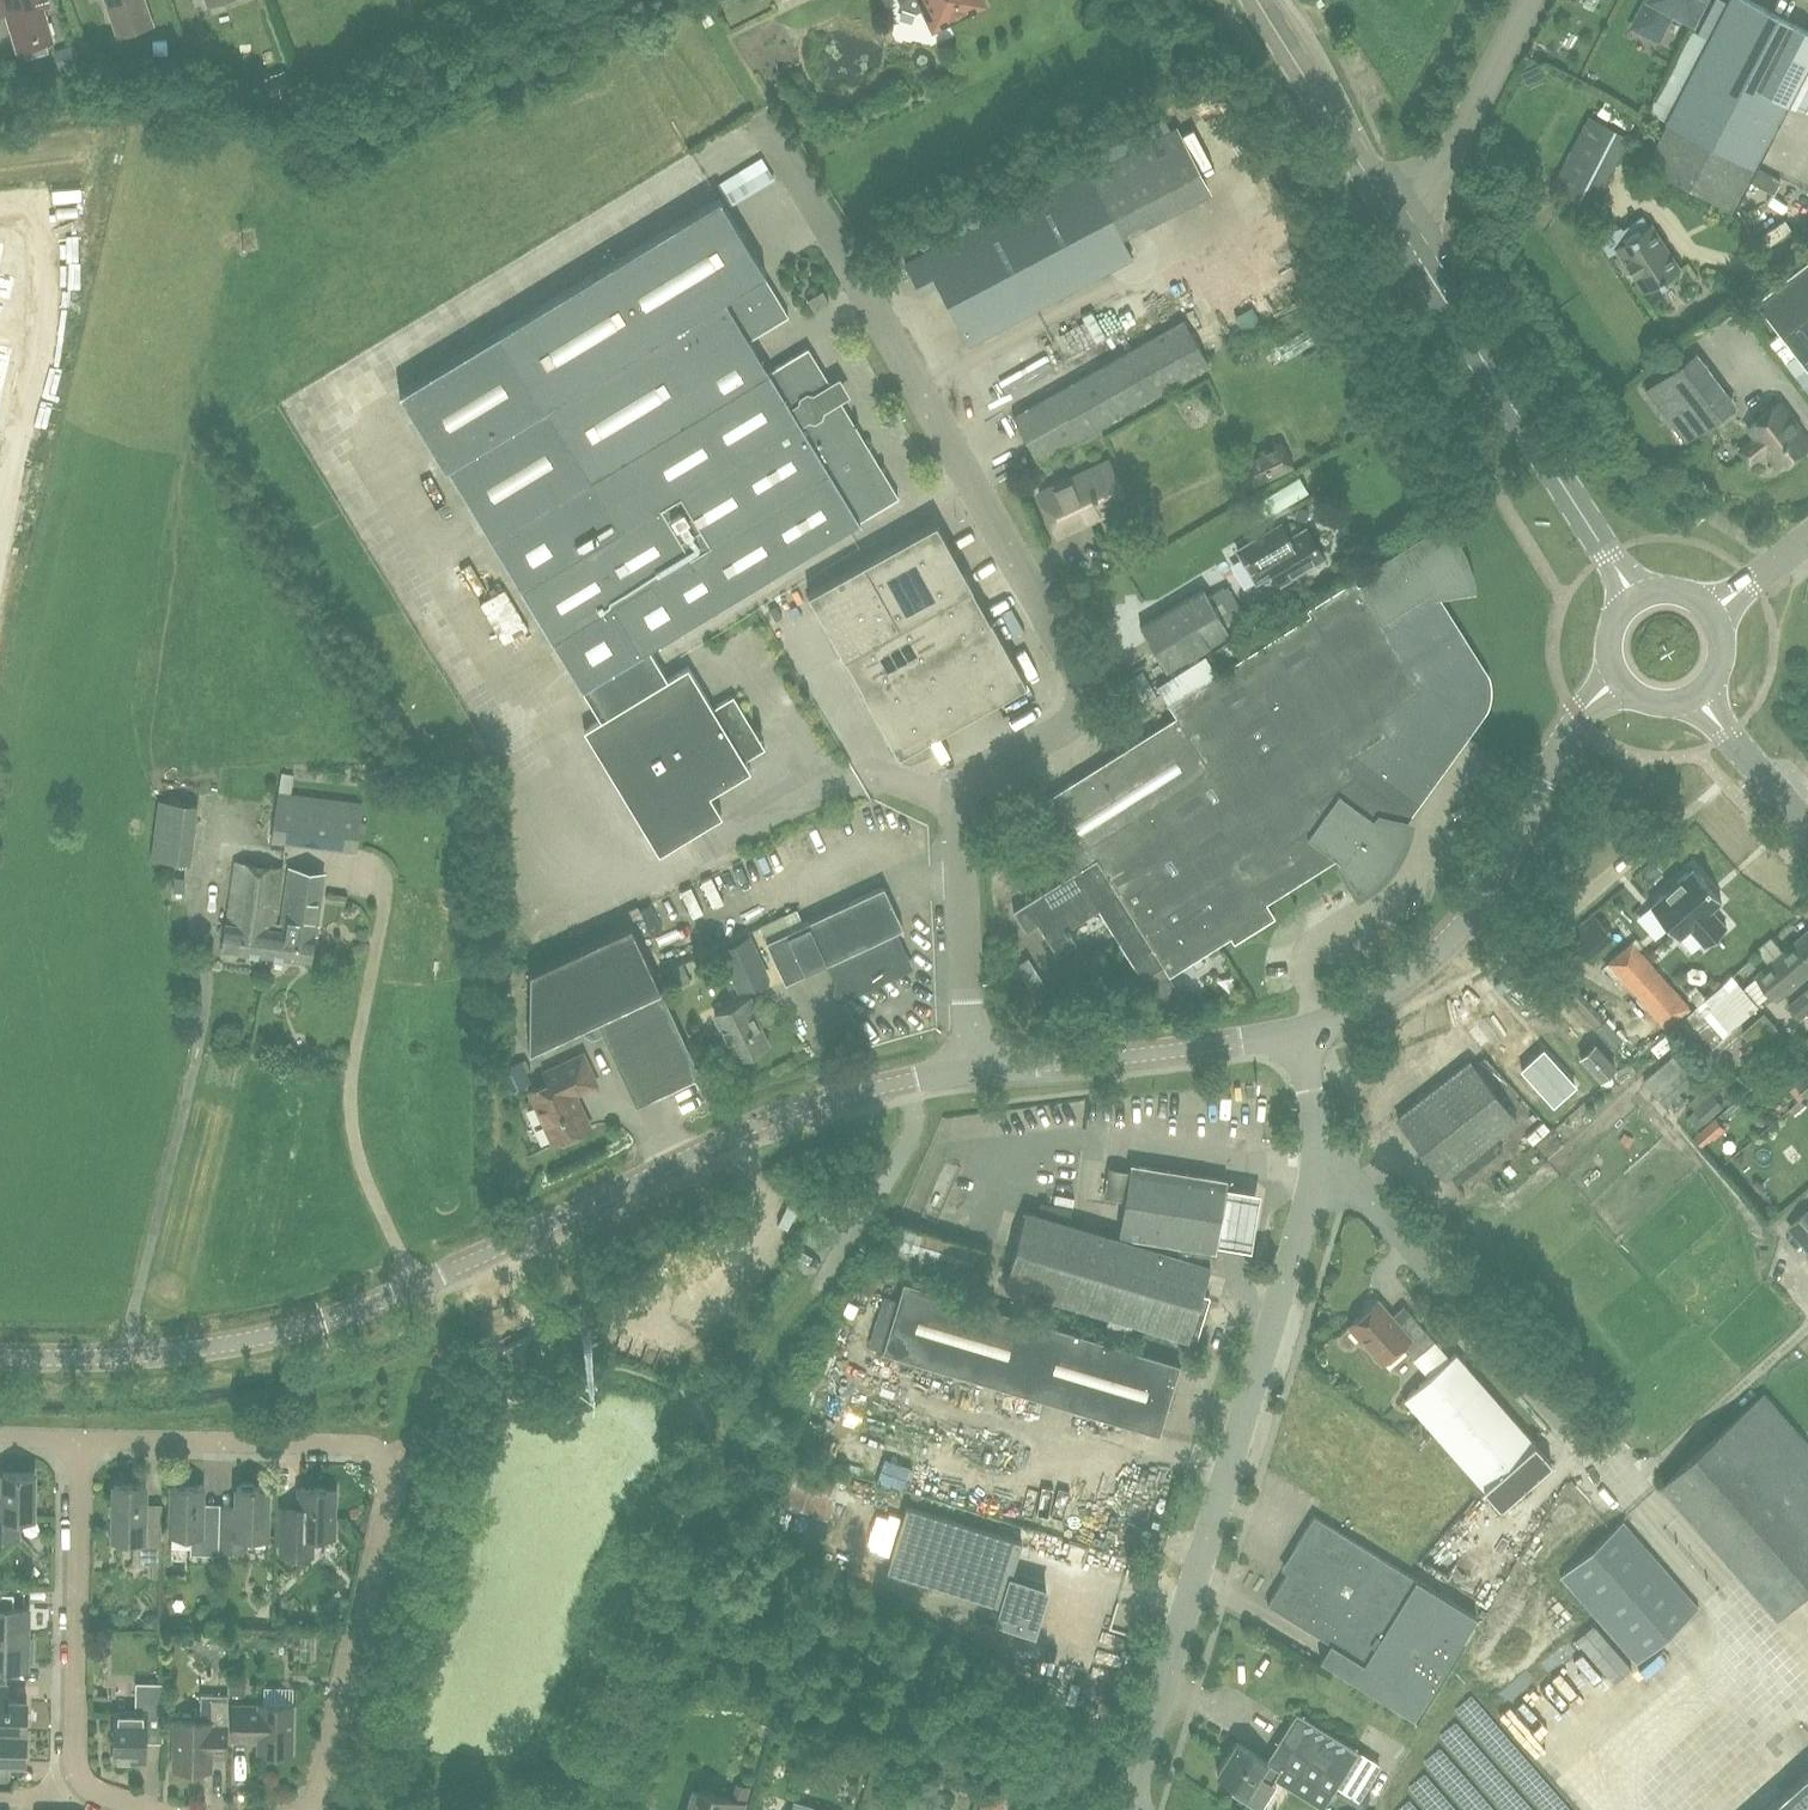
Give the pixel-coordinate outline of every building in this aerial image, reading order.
[(42,0),(3,0),(5,7),(11,6),(21,42),(23,41),(27,57),(50,50),(48,44),(54,42),(42,0)] [(146,0),(112,0),(121,27),(123,26),(151,17),(146,0)] [(982,0),(899,0),(903,8),(915,13),(924,8),(928,15),(926,16),(932,28),(937,30),(949,24),(948,22),(984,4),(982,0)] [(1640,13),(1664,25),(1673,8),(1692,18),(1714,30),(1730,0),(1647,0),(1640,13)] [(1645,164),(1732,209),(1787,103),(1802,111),(1807,100),(1807,30),(1750,0),(1730,0),(1714,30),(1645,164)] [(1551,188),(1590,208),(1627,135),(1589,115),(1551,188)] [(1132,258),(1116,227),(1205,180),(1177,126),(1087,173),(1015,211),(1012,205),(905,262),(920,290),(937,281),(970,343),(1132,258)] [(754,165),(749,155),(731,164),(745,190),(785,170),(777,153),(754,165)] [(899,496),(837,394),(808,347),(769,371),(750,339),(789,315),(764,274),(766,273),(720,197),(498,332),(402,391),(404,394),(522,589),(553,639),(583,688),(601,718),(663,681),(645,651),(899,496)] [(1617,244),(1626,259),(1626,260),(1634,273),(1635,272),(1646,290),(1678,269),(1649,223),(1647,225),(1642,217),(1622,230),(1627,238),(1617,244)] [(1286,258),(1265,261),(1267,273),(1287,269),(1286,258)] [(1757,303),(1807,369),(1807,263),(1757,303)] [(11,300),(16,276),(0,272),(0,297),(11,300)] [(814,310),(829,301),(823,290),(808,299),(814,310)] [(1038,459),(1155,394),(1208,364),(1184,320),(1053,394),(1013,416),(1038,459)] [(8,373),(14,347),(0,344),(0,371),(8,373)] [(1736,403),(1729,394),(1696,350),(1644,389),(1648,394),(1685,442),(1736,403)] [(1779,467),(1807,445),(1807,443),(1792,421),(1793,420),(1779,401),(1747,425),(1755,436),(1739,448),(1749,462),(1765,449),(1779,467)] [(1269,454),(1297,441),(1291,428),(1263,441),(1269,454)] [(1264,468),(1253,444),(1232,454),(1243,478),(1264,468)] [(1107,460),(1040,491),(1060,534),(1127,503),(1107,460)] [(936,521),(808,592),(842,652),(845,651),(865,687),(862,688),(898,753),(1026,682),(990,617),(985,621),(967,588),(972,585),(936,521)] [(1064,877),(1013,909),(1026,930),(1038,923),(1058,955),(1077,943),(1070,931),(1071,930),(1069,927),(1099,908),(1143,978),(1163,965),(1169,975),(1232,936),(1222,920),(1260,896),(1265,904),(1267,903),(1263,896),(1332,853),(1340,860),(1360,890),(1365,887),(1373,881),(1380,874),(1387,867),(1393,859),(1398,850),(1402,841),(1405,832),(1407,825),(1397,823),(1481,706),(1483,677),(1428,591),(1468,584),(1467,577),(1465,569),(1462,561),(1459,554),(1455,547),(1451,540),(1440,522),(1375,563),(1366,579),(1169,703),(1176,715),(1034,805),(1062,850),(1051,856),(1064,877)] [(1306,527),(1291,537),(1282,522),(1281,523),(1283,528),(1271,535),(1268,531),(1237,549),(1243,558),(1247,556),(1251,563),(1263,555),(1280,583),(1324,557),(1306,527)] [(1203,588),(1141,626),(1166,669),(1229,631),(1203,588)] [(811,648),(829,679),(841,672),(823,641),(811,648)] [(751,770),(742,754),(755,747),(757,737),(758,738),(759,738),(734,695),(713,707),(688,666),(663,681),(601,718),(584,729),(660,853),(723,815),(710,795),(751,770)] [(163,780),(162,839),(203,839),(204,780),(163,780)] [(357,850),(363,803),(341,800),(335,847),(357,850)] [(190,863),(192,849),(153,844),(152,858),(190,863)] [(222,949),(269,955),(270,947),(266,946),(269,928),(274,928),(275,923),(283,868),(237,861),(228,922),(226,922),(222,949)] [(1693,867),(1650,905),(1678,937),(1689,928),(1705,946),(1727,927),(1711,909),(1721,899),(1693,867)] [(283,924),(275,923),(274,928),(269,928),(266,946),(270,947),(269,955),(311,961),(315,933),(316,933),(324,873),(291,869),(283,924)] [(884,886),(783,933),(769,940),(767,941),(765,937),(744,947),(758,975),(771,969),(770,968),(778,964),(785,980),(826,961),(841,994),(906,964),(891,931),(903,926),(884,886)] [(329,891),(327,901),(346,905),(348,893),(329,891)] [(666,908),(649,917),(656,930),(673,922),(666,908)] [(531,971),(529,1050),(580,1026),(584,1036),(594,1039),(603,1035),(636,1105),(680,1085),(678,1079),(699,1069),(631,924),(531,971)] [(1774,958),(1758,972),(1779,996),(1802,976),(1807,971),(1807,928),(1774,958)] [(1608,963),(1635,993),(1622,1005),(1649,1037),(1663,1024),(1665,1027),(1689,1006),(1632,942),(1608,963)] [(1723,1037),(1760,1005),(1733,975),(1677,1023),(1687,1035),(1693,1030),(1710,1049),(1723,1037)] [(1802,1016),(1807,1011),(1807,987),(1790,1002),(1802,1016)] [(750,997),(715,1013),(736,1059),(769,1044),(756,1015),(758,1014),(750,997)] [(1765,1055),(1788,1036),(1766,1010),(1743,1030),(1765,1055)] [(1605,1054),(1616,1044),(1601,1027),(1590,1037),(1605,1054)] [(1553,1102),(1575,1082),(1544,1047),(1522,1066),(1553,1102)] [(583,1053),(544,1071),(549,1082),(529,1091),(554,1144),(590,1126),(575,1094),(597,1084),(583,1053)] [(1678,1084),(1690,1074),(1674,1054),(1644,1080),(1664,1104),(1682,1088),(1678,1084)] [(1517,1121),(1470,1060),(1397,1117),(1445,1177),(1517,1121)] [(1797,1084),(1807,1095),(1807,1074),(1797,1084)] [(1689,1102),(1695,1109),(1687,1117),(1698,1129),(1706,1122),(1707,1123),(1725,1106),(1713,1092),(1707,1085),(1689,1102)] [(1719,1118),(1704,1131),(1711,1140),(1726,1127),(1719,1118)] [(1210,1264),(1215,1249),(1226,1178),(1131,1163),(1119,1237),(1027,1209),(1005,1283),(1188,1337),(1210,1264)] [(1227,1245),(1266,1249),(1274,1193),(1237,1187),(1227,1245)] [(910,1207),(898,1229),(940,1252),(952,1230),(910,1207)] [(1787,1227),(1807,1251),(1807,1209),(1787,1227)] [(860,1311),(869,1278),(859,1275),(849,1308),(860,1311)] [(905,1280),(899,1300),(884,1295),(869,1346),(884,1351),(885,1349),(1160,1431),(1180,1361),(905,1280)] [(1377,1300),(1350,1324),(1383,1362),(1402,1345),(1414,1359),(1435,1340),(1412,1315),(1400,1326),(1377,1300)] [(591,1323),(581,1301),(568,1308),(578,1329),(591,1323)] [(518,1372),(542,1361),(529,1334),(505,1346),(518,1372)] [(1404,1398),(1484,1489),(1500,1507),(1551,1462),(1536,1444),(1456,1353),(1404,1398)] [(1765,1394),(1665,1482),(1743,1571),(1771,1546),(1807,1588),(1807,1442),(1765,1394)] [(843,1475),(788,1458),(775,1500),(830,1517),(843,1475)] [(0,1505),(0,1539),(19,1539),(19,1517),(34,1518),(35,1472),(3,1472),(3,1505),(0,1505)] [(236,1518),(220,1518),(219,1550),(247,1550),(247,1535),(268,1536),(269,1487),(256,1487),(253,1482),(243,1482),(240,1486),(237,1486),(236,1518)] [(146,1484),(123,1483),(114,1483),(113,1538),(123,1539),(134,1539),(133,1563),(161,1563),(162,1525),(145,1525),(146,1484)] [(219,1550),(220,1518),(203,1517),(204,1485),(172,1485),(171,1533),(192,1534),(191,1554),(219,1554),(219,1550)] [(335,1537),(336,1488),(299,1488),(299,1522),(282,1522),(281,1555),(313,1556),(314,1537),(335,1537)] [(1022,1541),(907,1505),(887,1571),(1002,1606),(1009,1582),(1022,1541)] [(1477,1616),(1314,1515),(1292,1550),(1298,1553),(1267,1603),(1351,1655),(1341,1672),(1414,1717),(1477,1616)] [(1559,1575),(1637,1664),(1700,1608),(1622,1519),(1559,1575)] [(1045,1593),(1009,1582),(1002,1606),(997,1623),(1032,1634),(1045,1593)] [(28,1635),(29,1604),(1,1604),(1,1587),(0,1587),(0,1635),(28,1635)] [(28,1638),(28,1635),(0,1635),(0,1666),(28,1666),(28,1663),(34,1663),(34,1638),(28,1638)] [(1683,1667),(1694,1679),(1709,1665),(1681,1636),(1643,1672),(1660,1689),(1683,1667)] [(5,1683),(0,1683),(0,1730),(27,1731),(27,1700),(5,1699),(5,1683)] [(228,1738),(229,1695),(201,1694),(200,1713),(195,1713),(195,1721),(175,1720),(175,1768),(211,1769),(211,1737),(228,1738)] [(163,1729),(164,1697),(136,1697),(136,1712),(123,1712),(115,1712),(114,1760),(123,1761),(146,1761),(146,1729),(163,1729)] [(259,1751),(292,1752),(293,1704),(260,1703),(260,1706),(233,1705),(233,1739),(252,1740),(252,1731),(259,1731),(259,1751)] [(1381,1764),(1359,1750),(1297,1711),(1267,1759),(1238,1741),(1218,1772),(1249,1791),(1259,1775),(1271,1782),(1274,1778),(1323,1808),(1337,1785),(1341,1788),(1336,1795),(1362,1809),(1371,1796),(1364,1791),(1381,1764)] [(27,1731),(0,1730),(0,1762),(26,1762),(27,1731)] [(987,1806),(1010,1809),(1015,1775),(991,1772),(987,1806)] [(1767,1809),(1807,1809),(1807,1774),(1767,1809)] [(750,1787),(737,1783),(732,1799),(693,1788),(686,1809),(743,1809),(750,1787)]
